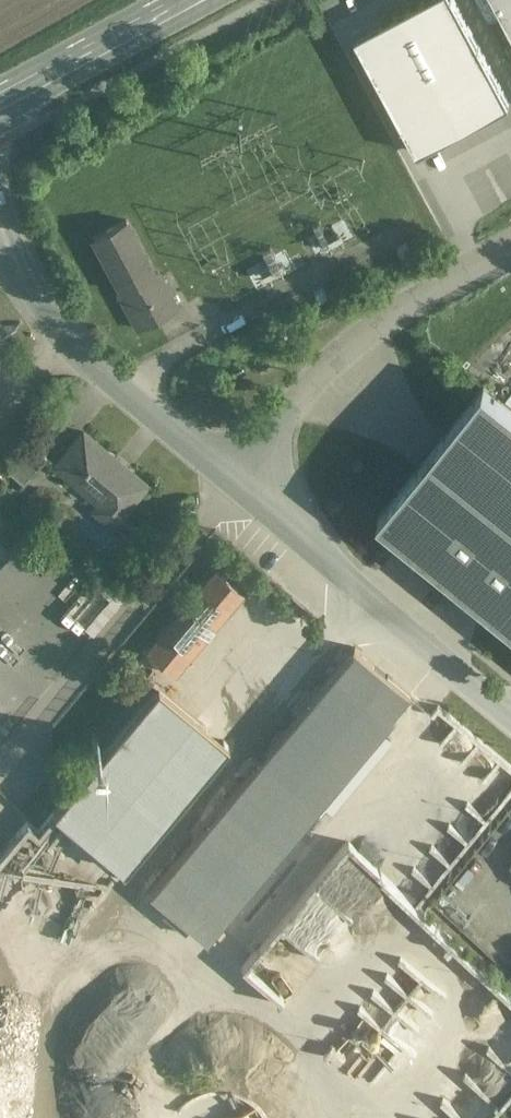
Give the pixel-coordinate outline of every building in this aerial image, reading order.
[(456,0),(424,0),(356,36),(418,153),(510,103),(456,0)] [(502,11),(510,7),(510,0),(496,0),(502,11)] [(502,11),(510,28),(510,7),(502,11)] [(155,273),(126,219),(93,237),(122,291),(155,273)] [(122,291),(119,293),(138,329),(177,308),(158,272),(155,273),(122,291)] [(378,516),(510,623),(510,405),(485,384),(378,516)] [(147,487),(84,433),(54,468),(99,505),(94,510),(113,527),(147,487)] [(27,440),(4,468),(22,483),(46,456),(27,440)] [(12,551),(0,540),(0,563),(12,551)] [(216,572),(174,622),(197,642),(240,592),(216,572)] [(356,648),(291,725),(331,759),(346,772),(380,732),(412,694),(356,648)] [(228,744),(158,686),(54,810),(124,869),(228,744)] [(331,759),(291,725),(150,891),(206,938),(322,802),(306,788),(331,759)] [(346,772),(331,759),(306,788),(322,802),(333,811),(391,741),(380,732),(346,772)] [(510,1084),(510,1062),(510,1063),(490,1045),(444,1094),(452,1102),(437,1117),(477,1117),(489,1105),(491,1106),(510,1084)]
